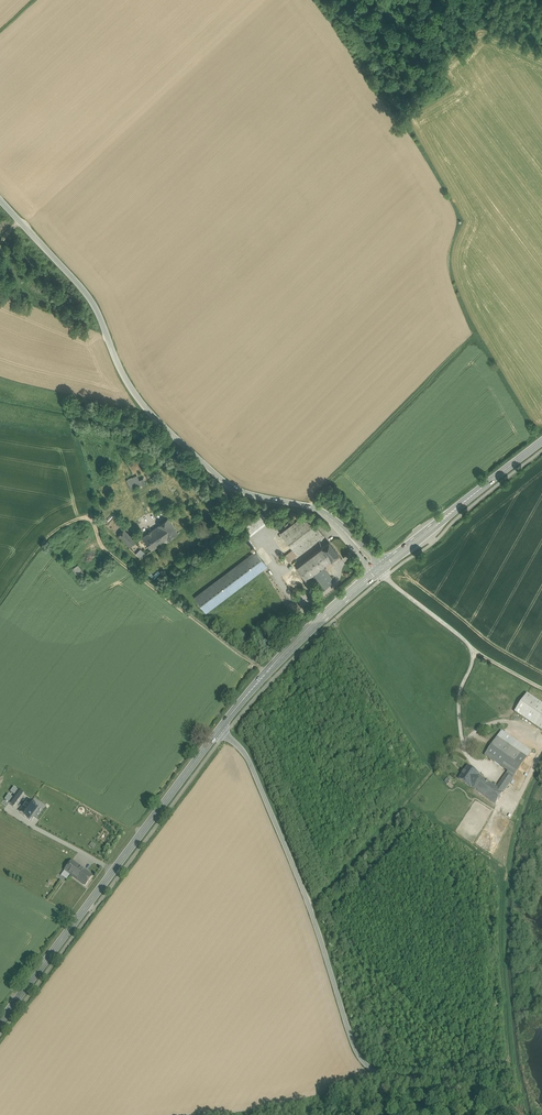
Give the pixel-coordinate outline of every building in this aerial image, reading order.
[(139,480),(129,485),(131,489),(141,484),(139,480)] [(261,511),(240,527),(246,535),(267,519),(261,511)] [(303,516),(280,533),(293,549),(297,554),(323,535),(319,529),(309,516),(303,516)] [(178,533),(168,518),(158,525),(158,526),(155,528),(165,541),(168,539),(178,533)] [(155,528),(136,541),(131,536),(125,543),(140,558),(165,541),(155,528)] [(124,530),(118,536),(121,540),(128,533),(124,530)] [(128,533),(121,540),(125,543),(131,536),(128,533)] [(339,555),(329,542),(321,548),(331,560),(339,555)] [(321,548),(296,567),(306,579),(310,576),(318,570),(323,566),(331,560),(321,548)] [(293,549),(284,556),(288,561),(297,554),(293,549)] [(256,551),(195,598),(205,612),(267,565),(256,551)] [(80,576),(85,574),(79,563),(71,568),(75,575),(79,573),(80,576)] [(323,566),(318,570),(329,585),(334,581),(323,566)] [(329,585),(318,570),(310,576),(321,591),(329,585)] [(527,694),(515,712),(541,731),(541,704),(527,694)] [(425,703),(420,708),(424,712),(428,707),(425,703)] [(532,752),(502,731),(497,737),(528,758),(532,752)] [(508,772),(506,774),(513,779),(528,758),(497,737),(489,749),(499,756),(513,765),(508,772)] [(499,756),(489,749),(485,756),(495,762),(499,756)] [(513,765),(499,756),(495,762),(508,772),(513,765)] [(480,775),(468,766),(459,779),(471,788),(471,787),(474,789),(482,778),(479,776),(480,775)] [(497,788),(482,778),(474,789),(496,804),(513,779),(506,774),(497,788)] [(23,793),(19,790),(13,798),(17,801),(23,793)] [(17,801),(13,798),(9,804),(13,807),(17,801)] [(28,801),(20,812),(24,814),(23,816),(25,817),(26,816),(29,818),(37,808),(28,801)] [(79,867),(72,861),(65,870),(67,872),(73,876),(79,867)] [(92,876),(79,867),(73,876),(85,885),(92,876)]
